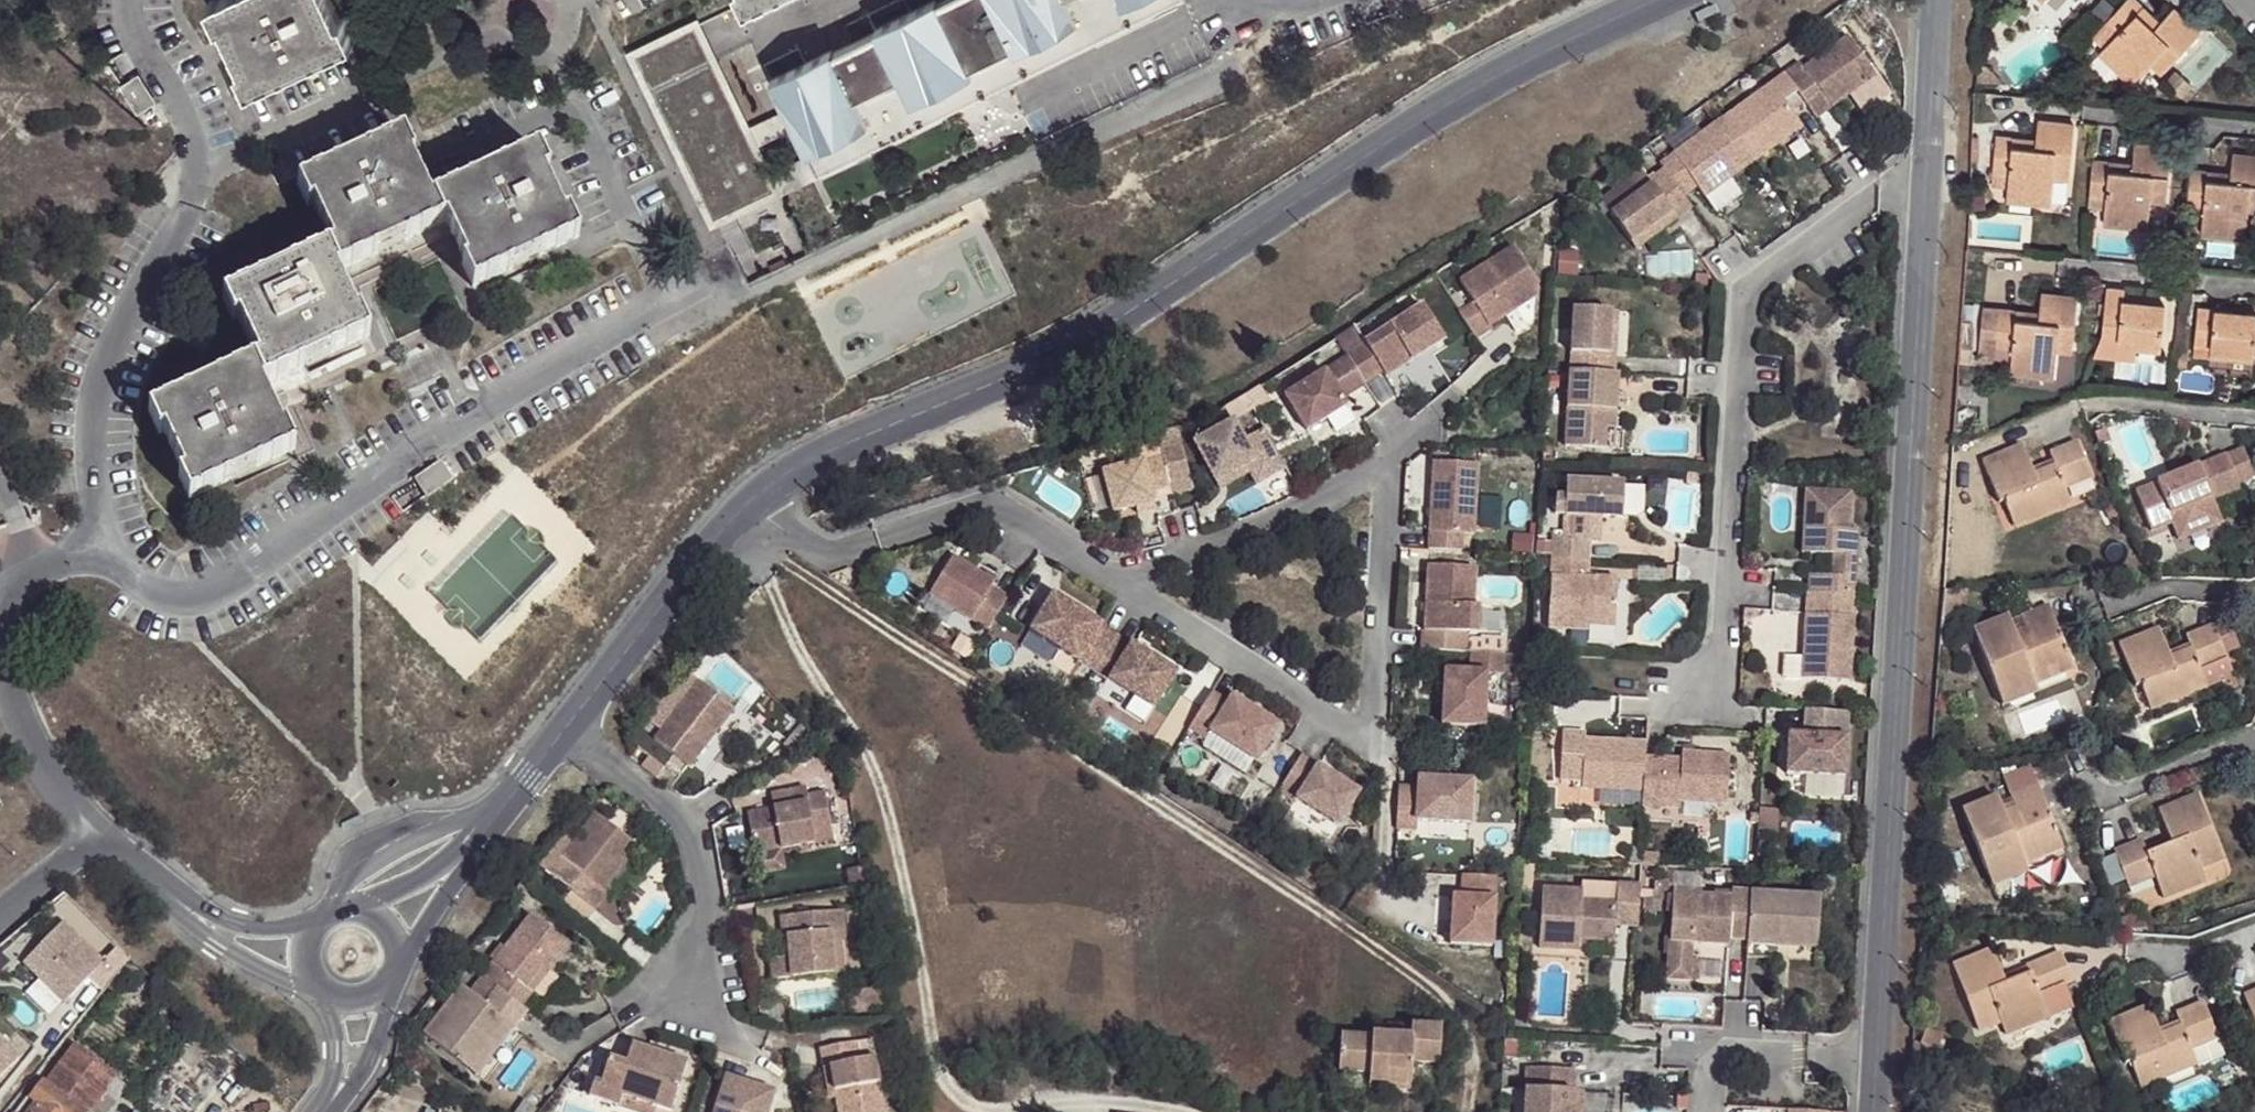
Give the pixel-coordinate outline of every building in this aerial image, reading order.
[(207,3),(218,25),(224,22),(242,64),(237,66),(247,89),(355,41),(343,17),(339,20),(330,0),(213,0),(207,3)] [(751,134),(700,30),(637,61),(690,167),(693,165),(721,223),(781,194),(772,178),(759,151),(798,132),(811,158),(822,181),(1187,2),(1186,0),(952,0),(942,5),(941,3),(878,34),(879,36),(837,56),(836,54),(774,85),(789,115),(751,134)] [(2108,21),(2119,30),(2110,40),(2143,68),(2161,50),(2173,59),(2214,16),(2195,0),(2181,0),(2174,7),(2169,12),(2156,0),(2127,0),(2108,21)] [(2166,0),(2156,0),(2169,12),(2174,7),(2166,0)] [(1780,72),(1794,91),(1799,97),(1812,116),(1850,89),(1873,71),(1845,33),(1802,63),(1798,59),(1780,72)] [(2182,70),(2189,62),(2185,58),(2177,66),(2182,70)] [(2199,72),(2189,62),(2182,70),(2192,80),(2199,72)] [(2148,91),(2160,74),(2147,65),(2135,82),(2148,91)] [(1873,71),(1850,89),(1863,106),(1887,90),(1873,71)] [(1780,72),(1718,116),(1751,159),(1800,124),(1783,98),(1794,91),(1780,72)] [(1670,152),(1656,162),(1660,167),(1678,192),(1692,183),(1701,194),(1751,159),(1718,116),(1670,152)] [(2010,142),(2010,137),(1992,135),(1990,170),(2005,173),(2004,192),(2028,196),(2028,202),(2049,204),(2052,180),(2066,179),(2073,123),(2038,120),(2034,138),(2033,145),(2010,142)] [(2114,147),(2100,145),(2096,182),(2110,184),(2109,204),(2136,208),(2135,212),(2153,214),(2157,189),(2170,189),(2177,133),(2139,129),(2137,149),(2136,155),(2113,153),(2114,147)] [(329,247),(325,249),(338,272),(443,223),(431,199),(427,202),(408,161),(411,159),(400,135),(294,185),(306,209),(310,207),(329,247)] [(2034,138),(2010,137),(2010,142),(2033,145),(2034,138)] [(2197,157),(2194,193),(2211,195),(2210,216),(2235,220),(2235,224),(2254,226),(2254,223),(2254,142),(2244,141),(2241,161),(2240,168),(2215,165),(2215,159),(2197,157)] [(2137,149),(2114,147),(2113,153),(2136,155),(2137,149)] [(535,151),(431,199),(443,223),(447,221),(466,262),(462,264),(473,287),(576,238),(566,214),(562,217),(544,178),(547,175),(535,151)] [(783,200),(822,181),(811,158),(772,178),(781,194),(783,200)] [(2241,161),(2215,159),(2215,165),(2240,168),(2241,161)] [(1678,192),(1660,167),(1632,188),(1625,178),(1596,200),(1606,213),(1627,241),(1668,211),(1672,218),(1688,206),(1678,192)] [(2136,208),(2109,204),(2109,207),(2135,212),(2136,208)] [(1668,211),(1627,241),(1632,248),(1672,218),(1668,211)] [(2235,220),(2210,216),(2210,221),(2235,224),(2235,220)] [(1514,242),(1460,276),(1474,299),(1460,308),(1478,334),(1491,326),(1488,321),(1504,312),(1535,292),(1536,277),(1514,242)] [(367,338),(356,314),(352,316),(333,275),(338,272),(325,249),(222,297),(233,321),(238,319),(258,360),(252,361),(264,387),(367,338)] [(1453,308),(1467,302),(1458,280),(1443,286),(1453,308)] [(2014,310),(2015,302),(1980,298),(1977,334),(2011,340),(2010,359),(2035,363),(2036,367),(2057,368),(2059,345),(2072,345),(2078,290),(2044,285),(2039,312),(2014,310)] [(2109,293),(2105,330),(2119,331),(2138,332),(2138,340),(2164,342),(2167,299),(2109,293)] [(1356,323),(1337,335),(1348,352),(1365,379),(1383,367),(1387,372),(1445,335),(1424,303),(1366,339),(1356,323)] [(2233,348),(2254,350),(2254,306),(2204,303),(2201,346),(2214,347),(2215,342),(2233,343),(2233,348)] [(1571,307),(1568,352),(1605,354),(1605,353),(1608,309),(1571,307)] [(1617,310),(1608,309),(1605,353),(1614,354),(1617,310)] [(2118,337),(2138,340),(2138,332),(2119,331),(2118,337)] [(2233,348),(2233,343),(2215,342),(2214,347),(2213,364),(2254,367),(2254,350),(2233,348)] [(1365,379),(1348,352),(1286,392),(1307,426),(1347,401),(1343,395),(1366,380),(1365,379)] [(1568,352),(1567,372),(1613,374),(1614,354),(1605,353),(1605,354),(1568,352)] [(264,387),(252,361),(147,412),(157,436),(163,436),(180,475),(175,476),(187,500),(293,450),(284,429),(279,430),(260,389),(264,387)] [(1567,372),(1564,372),(1560,445),(1604,447),(1604,422),(1594,422),(1595,409),(1613,411),(1614,374),(1613,374),(1567,372)] [(1604,422),(1604,447),(1611,448),(1613,411),(1595,409),(1594,422),(1604,422)] [(1234,417),(1195,438),(1217,476),(1255,456),(1265,475),(1287,464),(1266,425),(1244,436),(1234,417)] [(1144,458),(1104,469),(1105,471),(1114,505),(1115,508),(1137,503),(1155,498),(1152,486),(1170,482),(1170,479),(1160,447),(1156,428),(1138,433),(1144,458)] [(2033,443),(1993,459),(2009,498),(2016,497),(2026,520),(2074,500),(2071,487),(2099,473),(2087,440),(2061,450),(2064,463),(2045,470),(2033,443)] [(1181,441),(1160,447),(1170,479),(1190,474),(1181,441)] [(2240,452),(2224,459),(2236,485),(2252,478),(2240,452)] [(1255,456),(1217,476),(1220,484),(1251,467),(1257,479),(1265,475),(1255,456)] [(1434,459),(1429,545),(1462,547),(1463,531),(1474,531),(1478,461),(1434,459)] [(2224,459),(2135,497),(2152,536),(2170,528),(2176,541),(2218,523),(2210,504),(2239,491),(2236,485),(2224,459)] [(1114,505),(1105,471),(1085,476),(1095,511),(1114,505)] [(1693,472),(1684,472),(1683,484),(1693,484),(1693,472)] [(1190,474),(1170,479),(1170,482),(1172,489),(1193,484),(1190,474)] [(1617,518),(1618,484),(1560,482),(1559,496),(1549,496),(1549,514),(1559,515),(1583,516),(1583,528),(1594,528),(1595,517),(1617,518)] [(1640,484),(1618,484),(1617,518),(1639,518),(1640,484)] [(1808,590),(1855,593),(1858,529),(1849,529),(1849,490),(1804,489),(1803,526),(1811,527),(1809,552),(1834,553),(1833,576),(1809,575),(1808,590)] [(1155,498),(1137,503),(1138,509),(1157,505),(1155,498)] [(1583,516),(1559,515),(1557,536),(1586,537),(1594,537),(1594,528),(1583,528),(1583,516)] [(1801,551),(1809,552),(1811,527),(1803,526),(1801,551)] [(1549,535),(1548,558),(1585,560),(1586,537),(1557,536),(1549,535)] [(954,552),(930,590),(988,627),(1009,594),(992,584),(996,579),(954,552)] [(1809,552),(1809,575),(1833,576),(1834,553),(1809,552)] [(1585,560),(1548,558),(1545,630),(1586,632),(1586,629),(1612,630),(1614,579),(1592,578),(1592,584),(1584,584),(1585,560)] [(1423,627),(1422,647),(1466,649),(1467,630),(1478,631),(1480,603),(1474,603),(1476,565),(1429,562),(1426,628),(1423,627)] [(1852,682),(1855,593),(1808,590),(1803,679),(1852,682)] [(1054,591),(1032,626),(1079,656),(1095,666),(1098,663),(1117,631),(1118,631),(1054,591)] [(2020,683),(2033,678),(2080,660),(2070,633),(2060,607),(2028,620),(2029,622),(2016,627),(2010,615),(1977,627),(1999,681),(2017,675),(2020,683)] [(2215,624),(2227,650),(2241,644),(2231,617),(2215,624)] [(2161,627),(2125,642),(2140,679),(2145,679),(2155,703),(2203,682),(2234,670),(2227,650),(2215,624),(2189,635),(2191,641),(2172,649),(2161,627)] [(1132,641),(1117,631),(1098,663),(1112,671),(1157,700),(1180,664),(1134,636),(1132,641)] [(1505,651),(1472,649),(1471,668),(1446,667),(1443,721),(1484,723),(1487,670),(1504,671),(1505,651)] [(1504,671),(1487,670),(1484,723),(1501,724),(1504,671)] [(722,726),(730,715),(740,701),(704,674),(674,716),(682,722),(669,740),(697,760),(722,726)] [(2036,686),(2033,678),(2020,683),(2017,675),(1999,681),(2004,697),(2036,686)] [(1228,699),(1212,689),(1189,724),(1207,735),(1211,728),(1257,758),(1280,722),(1233,692),(1228,699)] [(1805,708),(1804,738),(1824,739),(1824,731),(1813,731),(1814,709),(1805,708)] [(1849,740),(1851,711),(1814,709),(1813,731),(1824,731),(1824,739),(1804,738),(1789,737),(1787,777),(1847,779),(1849,740)] [(739,722),(730,715),(722,726),(731,733),(739,722)] [(1642,794),(1644,760),(1644,746),(1583,743),(1583,736),(1560,735),(1557,783),(1580,784),(1580,792),(1642,794)] [(637,751),(663,771),(670,761),(643,741),(637,751)] [(1301,752),(1280,786),(1297,797),(1299,795),(1339,821),(1359,789),(1301,752)] [(1642,794),(1641,808),(1678,810),(1678,802),(1726,804),(1729,757),(1677,754),(1675,762),(1644,760),(1642,794)] [(2014,793),(2043,783),(2035,762),(2006,774),(2014,793)] [(1399,782),(1396,824),(1416,826),(1417,815),(1469,818),(1472,777),(1419,773),(1418,783),(1399,782)] [(1999,790),(1965,804),(1997,886),(2028,873),(2025,863),(2069,846),(2043,783),(2014,793),(2002,799),(1999,790)] [(839,835),(837,824),(831,787),(813,791),(814,798),(786,802),(754,808),(760,848),(788,844),(821,838),(839,835)] [(814,798),(813,791),(785,796),(786,802),(814,798)] [(2142,836),(2118,846),(2132,880),(2157,872),(2167,892),(2207,875),(2205,862),(2224,853),(2200,791),(2161,807),(2174,838),(2148,849),(2142,836)] [(578,887),(599,904),(612,889),(608,885),(643,842),(602,807),(591,799),(576,816),(587,825),(574,840),(568,835),(559,846),(566,851),(581,863),(568,879),(578,887)] [(789,851),(788,844),(760,848),(762,856),(789,851)] [(581,863),(566,851),(553,867),(568,879),(581,863)] [(1658,854),(1639,853),(1639,860),(1638,865),(1641,865),(1658,866),(1658,854)] [(1495,873),(1462,871),(1462,894),(1453,893),(1450,939),(1492,942),(1495,873)] [(524,874),(516,885),(524,891),(532,880),(524,874)] [(1616,906),(1617,887),(1580,885),(1580,894),(1580,905),(1616,906)] [(1732,898),(1732,891),(1672,886),(1671,896),(1732,898)] [(590,915),(599,904),(578,887),(570,899),(590,915)] [(1638,926),(1640,888),(1617,887),(1616,906),(1580,905),(1580,894),(1541,892),(1538,950),(1578,952),(1579,941),(1615,943),(1616,925),(1638,926)] [(1747,937),(1750,892),(1732,891),(1732,898),(1671,896),(1670,940),(1668,970),(1690,971),(1691,941),(1694,941),(1694,936),(1701,937),(1701,942),(1731,943),(1731,937),(1747,937)] [(1821,895),(1750,892),(1747,937),(1776,939),(1776,945),(1818,946),(1821,895)] [(550,968),(574,938),(535,907),(486,969),(487,970),(500,980),(522,998),(524,1000),(536,985),(544,991),(557,974),(550,968)] [(833,933),(847,932),(845,913),(793,916),(794,960),(788,960),(773,961),(774,979),(836,975),(833,933)] [(794,960),(793,916),(786,916),(788,960),(794,960)] [(104,962),(61,922),(23,963),(67,1002),(89,978),(104,962)] [(847,944),(847,932),(833,933),(836,975),(845,974),(843,944),(847,944)] [(1776,939),(1747,937),(1747,957),(1776,959),(1776,945),(1776,939)] [(1993,950),(1956,965),(1983,1026),(2003,1019),(2009,1031),(2049,1014),(2042,992),(2062,982),(2071,977),(2061,952),(2030,965),(2032,972),(2008,981),(1993,950)] [(104,962),(89,978),(105,994),(122,972),(108,959),(104,962)] [(494,989),(500,980),(487,970),(481,978),(494,989)] [(1690,971),(1668,970),(1667,978),(1689,980),(1690,971)] [(509,1015),(522,998),(500,980),(494,989),(487,997),(464,978),(426,1027),(470,1063),(509,1015)] [(2062,982),(2042,992),(2049,1014),(2072,1004),(2062,982)] [(2246,989),(2254,1009),(2254,985),(2246,989)] [(885,992),(868,995),(868,997),(870,1013),(888,1010),(885,992)] [(2148,1000),(2112,1015),(2128,1051),(2132,1050),(2142,1074),(2189,1052),(2185,1043),(2218,1028),(2204,996),(2178,1008),(2180,1018),(2162,1027),(2148,1000)] [(858,1015),(870,1013),(868,997),(855,999),(858,1015)] [(516,1021),(509,1015),(470,1063),(478,1070),(516,1021)] [(2218,1028),(2185,1043),(2189,1052),(2193,1053),(2220,1041),(2223,1038),(2218,1028)] [(1385,1031),(1385,1042),(1412,1043),(1413,1033),(1385,1031)] [(1412,1043),(1385,1042),(1370,1041),(1370,1045),(1339,1043),(1337,1076),(1367,1079),(1367,1091),(1410,1092),(1411,1068),(1437,1069),(1439,1035),(1413,1033),(1412,1043)] [(0,1036),(0,1079),(22,1058),(0,1036)] [(841,1096),(843,1111),(888,1111),(876,1037),(860,1040),(825,1046),(828,1067),(835,1065),(841,1096)] [(1517,1041),(1504,1040),(1503,1056),(1516,1057),(1517,1041)] [(637,1094),(657,1101),(676,1107),(690,1058),(635,1041),(628,1061),(611,1055),(609,1062),(603,1083),(597,1081),(593,1093),(634,1105),(637,1094)] [(116,1080),(76,1049),(48,1082),(38,1093),(34,1091),(17,1111),(92,1111),(94,1109),(116,1080)] [(834,1097),(841,1096),(835,1065),(828,1067),(834,1097)] [(1574,1092),(1575,1070),(1526,1067),(1502,1066),(1501,1088),(1525,1089),(1524,1111),(1573,1111),(1574,1092)] [(780,1087),(736,1072),(722,1111),(771,1111),(780,1087)] [(116,1080),(94,1109),(97,1111),(109,1111),(126,1088),(116,1080)] [(2096,1089),(2090,1101),(2110,1110),(2115,1099),(2096,1089)] [(1573,1111),(1584,1111),(1585,1092),(1574,1092),(1573,1111)] [(654,1111),(657,1101),(637,1094),(634,1105),(654,1111)] [(523,1097),(511,1111),(537,1111),(539,1109),(523,1097)]
